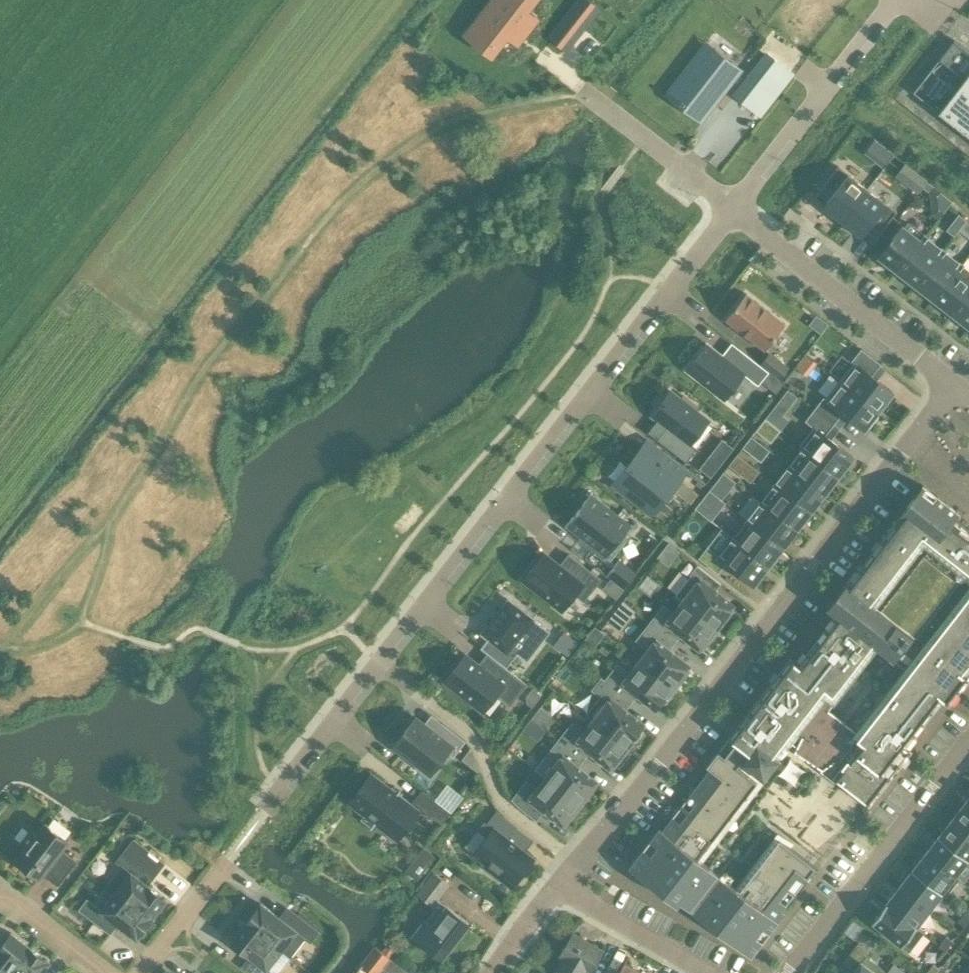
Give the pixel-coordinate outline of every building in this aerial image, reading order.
[(470,30),(495,48),(514,26),(523,34),(536,19),(525,11),(534,0),(494,0),(470,30)] [(563,24),(576,35),(596,9),(584,0),(582,0),(563,24)] [(738,72),(708,48),(672,95),(701,118),(715,101),(716,103),(730,85),(728,84),(738,72)] [(792,75),(766,55),(749,77),(758,85),(745,101),(761,113),(773,96),(775,97),(792,75)] [(938,112),(968,136),(968,72),(938,112)] [(816,193),(813,196),(823,204),(831,209),(828,213),(840,222),(866,187),(836,164),(816,193)] [(906,164),(896,177),(918,193),(922,188),(927,181),(906,164)] [(927,181),(922,188),(930,193),(935,187),(927,181)] [(866,187),(840,222),(853,231),(856,228),(863,234),(866,230),(876,237),(896,210),(866,187)] [(939,210),(943,213),(953,201),(940,191),(937,195),(939,210)] [(947,230),(954,236),(959,230),(967,220),(959,214),(947,230)] [(967,220),(959,230),(968,238),(968,222),(967,220)] [(902,227),(880,256),(898,270),(920,241),(902,227)] [(925,236),(920,241),(898,270),(916,284),(943,250),(925,236)] [(961,264),(943,250),(916,284),(934,299),(961,264)] [(961,264),(934,299),(952,313),(968,291),(968,270),(961,264)] [(952,313),(968,326),(968,291),(952,313)] [(745,292),(725,318),(765,348),(785,323),(745,292)] [(770,372),(731,342),(720,356),(706,345),(687,370),(725,399),(744,374),(759,385),(770,372)] [(840,380),(878,410),(881,407),(884,410),(893,397),(891,395),(893,392),(872,376),(881,364),(861,348),(852,361),(854,363),(840,380)] [(789,368),(770,353),(761,363),(781,379),(789,368)] [(807,356),(797,368),(805,374),(815,362),(807,356)] [(824,396),(814,409),(834,424),(843,413),(864,429),(866,426),(869,428),(879,416),(876,413),(878,410),(840,380),(826,398),(824,396)] [(671,391),(652,415),(669,428),(659,441),(686,462),(697,448),(691,443),(709,421),(695,410),(698,406),(684,395),(681,399),(671,391)] [(799,445),(803,448),(838,475),(853,456),(826,435),(834,424),(814,409),(805,421),(813,427),(799,445)] [(765,418),(756,431),(764,438),(774,425),(765,418)] [(751,436),(743,447),(751,454),(760,443),(751,436)] [(803,448),(789,466),(824,493),(838,475),(803,448)] [(615,485),(654,517),(688,475),(663,455),(656,464),(641,452),(615,485)] [(737,454),(729,465),(741,475),(750,464),(737,454)] [(789,466),(775,484),(810,511),(824,493),(789,466)] [(723,472),(709,491),(720,499),(721,499),(722,500),(736,482),(723,472)] [(775,484),(761,502),(796,529),(810,511),(775,484)] [(924,485),(898,518),(899,518),(848,584),(847,583),(828,609),(837,616),(799,664),(791,658),(729,737),(749,752),(741,762),(764,779),(792,743),(797,746),(795,752),(822,769),(821,771),(835,782),(837,779),(869,804),(911,751),(904,746),(942,697),(949,702),(968,676),(968,533),(953,521),(959,513),(924,485)] [(720,499),(709,491),(700,503),(711,512),(720,499)] [(591,493),(566,525),(607,557),(632,526),(591,493)] [(761,502),(747,520),(782,547),(796,529),(761,502)] [(747,520),(733,538),(768,565),(782,547),(747,520)] [(698,558),(725,579),(734,568),(754,584),(768,565),(733,538),(720,556),(708,546),(698,558)] [(523,580),(563,612),(576,595),(583,601),(600,579),(569,555),(559,568),(542,556),(523,580)] [(607,576),(624,589),(639,570),(632,565),(629,568),(619,560),(607,576)] [(684,601),(720,629),(731,616),(729,615),(734,608),(715,593),(722,584),(699,566),(676,596),(684,602),(684,601)] [(615,601),(623,591),(609,580),(601,590),(615,601)] [(554,629),(511,596),(485,631),(491,636),(484,646),(509,665),(522,650),(515,644),(524,634),(540,646),(554,629)] [(710,643),(720,629),(684,601),(684,602),(674,614),(665,606),(652,623),(677,643),(684,633),(703,648),(708,641),(710,643)] [(650,650),(641,662),(677,690),(687,676),(685,675),(690,668),(669,652),(677,643),(652,623),(638,640),(650,650)] [(566,630),(555,643),(568,654),(579,641),(566,630)] [(487,655),(492,658),(486,666),(484,665),(480,665),(466,654),(444,681),(483,711),(496,694),(509,704),(525,683),(488,654),(487,655)] [(606,682),(633,703),(640,694),(659,708),(664,702),(666,703),(677,690),(641,662),(631,675),(619,665),(606,682)] [(595,721),(631,749),(641,735),(639,734),(644,727),(626,713),(633,703),(606,682),(603,679),(594,690),(602,696),(587,716),(594,721),(595,721)] [(542,695),(534,689),(525,700),(533,706),(542,695)] [(537,738),(554,714),(540,705),(523,728),(537,738)] [(454,759),(465,743),(466,741),(442,724),(435,734),(415,720),(394,747),(432,775),(447,753),(454,759)] [(620,762),(631,749),(595,721),(594,721),(585,733),(573,724),(560,741),(585,760),(593,751),(613,767),(619,760),(620,762)] [(659,827),(629,866),(678,904),(681,900),(752,955),(785,913),(782,910),(816,867),(780,839),(740,890),(699,858),(757,781),(738,766),(741,762),(749,752),(729,737),(707,766),(710,768),(663,830),(659,827)] [(556,766),(547,778),(583,806),(593,792),(592,791),(597,784),(578,770),(585,760),(560,741),(547,759),(556,766)] [(373,775),(351,803),(365,815),(361,819),(373,829),(377,824),(397,840),(420,812),(373,775)] [(583,806),(547,778),(538,790),(528,783),(514,801),(521,808),(538,821),(547,810),(566,824),(571,818),(573,819),(583,806)] [(423,790),(414,801),(442,823),(451,812),(423,790)] [(966,801),(952,818),(968,831),(968,804),(966,801)] [(478,830),(465,846),(476,855),(489,865),(486,868),(510,887),(514,882),(517,884),(528,871),(524,869),(533,858),(509,840),(518,828),(496,811),(481,831),(478,829),(478,830)] [(952,818),(939,836),(968,859),(968,831),(952,818)] [(59,885),(62,881),(78,861),(62,849),(68,841),(69,840),(68,839),(68,840),(67,839),(66,838),(49,825),(48,824),(47,824),(47,823),(46,822),(45,823),(46,824),(37,835),(32,831),(31,830),(30,831),(31,832),(22,843),(22,842),(21,843),(22,844),(27,848),(19,859),(18,859),(17,860),(18,861),(19,860),(19,861),(20,862),(38,875),(37,875),(38,876),(39,876),(39,877),(40,877),(41,876),(43,873),(59,885)] [(939,836),(926,853),(956,876),(956,875),(968,859),(939,836)] [(166,863),(156,855),(134,838),(116,861),(121,865),(108,882),(108,883),(107,884),(107,883),(107,884),(116,892),(117,891),(152,918),(153,918),(153,917),(167,899),(166,898),(165,898),(165,897),(164,896),(164,897),(151,887),(152,887),(151,886),(150,886),(150,885),(149,885),(166,863)] [(421,877),(433,851),(420,845),(408,871),(421,877)] [(956,876),(926,853),(912,870),(942,894),(946,897),(960,878),(956,875),(956,876)] [(942,894),(912,870),(899,888),(929,911),(942,894)] [(435,909),(414,936),(440,956),(452,941),(453,943),(470,922),(448,905),(442,900),(440,902),(437,899),(449,884),(434,872),(417,894),(435,909)] [(455,899),(467,915),(488,899),(476,883),(455,899)] [(929,911),(899,888),(886,905),(916,928),(917,927),(929,911)] [(103,910),(119,923),(137,937),(139,935),(140,934),(140,933),(141,933),(141,932),(151,919),(151,920),(152,919),(152,918),(117,891),(116,892),(102,910),(99,907),(87,898),(79,909),(94,921),(103,910)] [(247,921),(247,922),(282,949),(292,956),(293,955),(306,938),(311,942),(320,931),(303,918),(295,928),(262,903),(260,905),(259,905),(259,906),(258,907),(257,908),(258,908),(248,921),(248,920),(247,921)] [(916,928),(886,905),(872,922),(910,952),(925,933),(917,927),(916,928)] [(968,921),(968,914),(966,912),(958,921),(965,926),(968,921)] [(249,955),(267,969),(282,949),(247,922),(246,922),(245,923),(246,923),(232,941),(233,942),(234,942),(234,943),(235,944),(235,943),(247,953),(248,954),(249,954),(249,955)] [(31,947),(31,946),(30,946),(12,932),(0,947),(0,972),(11,972),(31,947)] [(588,972),(589,972),(590,972),(604,949),(574,932),(560,956),(563,958),(556,970),(560,972),(559,972),(588,972)] [(946,951),(953,941),(947,936),(939,946),(946,951)] [(852,972),(883,972),(885,970),(866,956),(870,951),(858,943),(843,962),(854,971),(852,972)] [(376,946),(361,964),(371,972),(379,972),(391,959),(376,946)] [(50,962),(48,960),(47,959),(46,959),(46,958),(45,957),(45,958),(32,948),(33,948),(32,947),(31,947),(11,972),(42,972),(50,962)] [(626,961),(619,972),(645,972),(626,961)] [(940,969),(935,965),(934,964),(927,972),(937,972),(940,969)]
